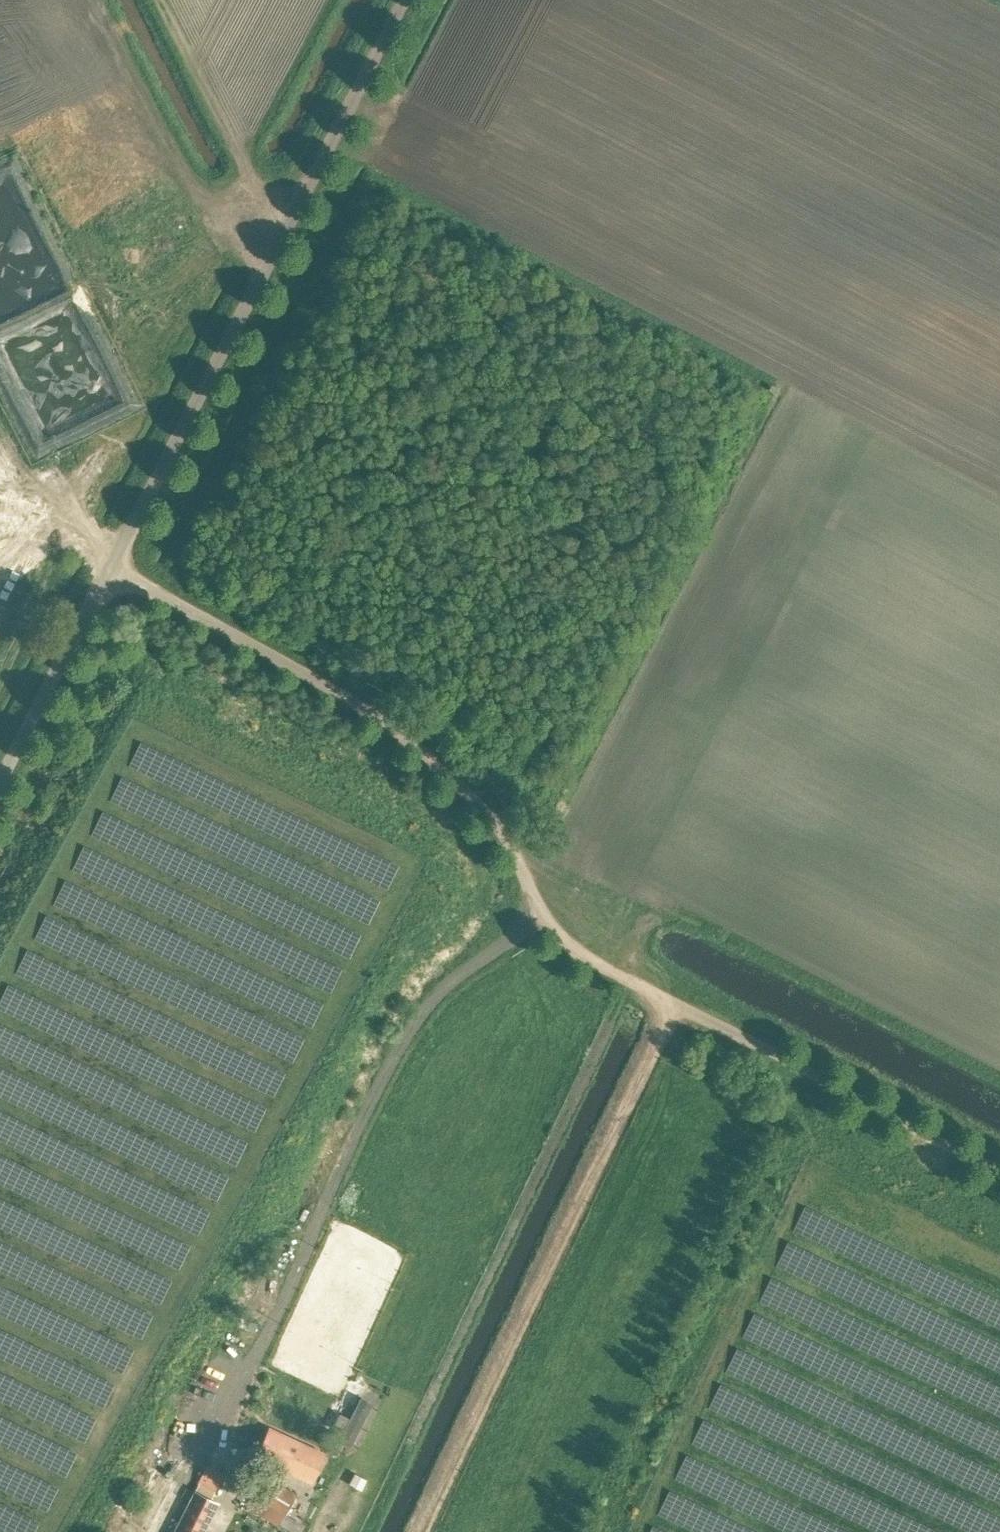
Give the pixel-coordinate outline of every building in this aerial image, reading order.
[(351,1390),(355,1403),(359,1401),(356,1389),(351,1390)] [(344,1436),(352,1422),(340,1415),(332,1430),(344,1436)] [(254,1457),(309,1483),(322,1454),(267,1429),(254,1457)] [(224,1474),(207,1465),(197,1485),(214,1493),(224,1474)] [(278,1529),(299,1497),(271,1478),(250,1511),(278,1529)] [(219,1502),(194,1490),(173,1531),(204,1531),(219,1502)] [(356,1504),(343,1497),(338,1508),(351,1514),(356,1504)]
